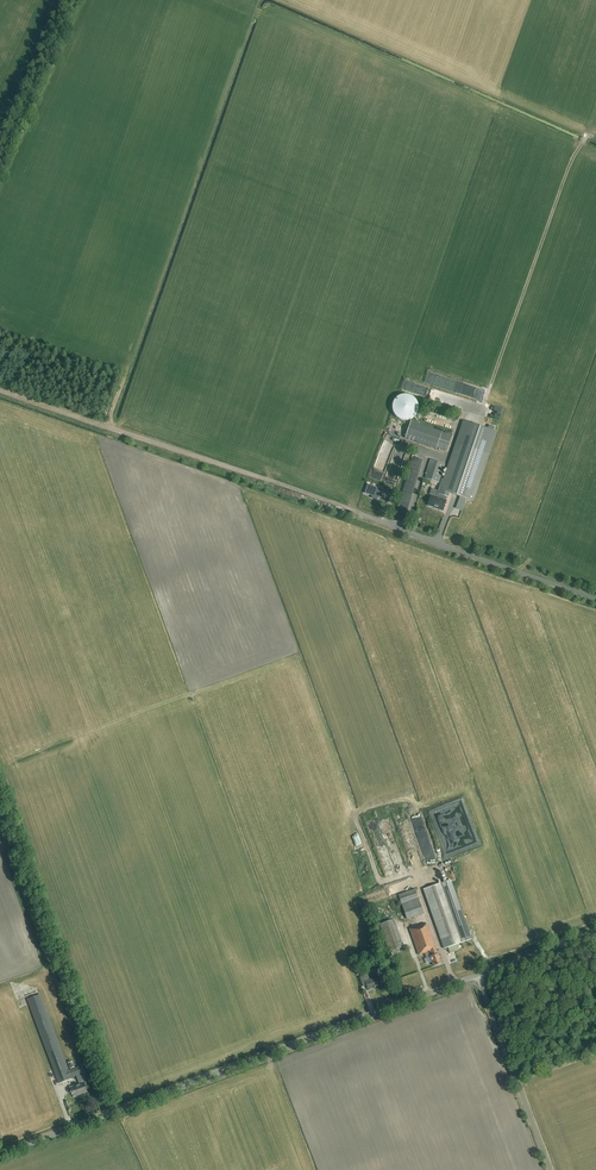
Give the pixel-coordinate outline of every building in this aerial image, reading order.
[(416,414),(417,412),(418,409),(418,407),(418,404),(417,402),(415,400),(413,398),(411,396),(409,395),(406,395),(404,395),(401,395),(399,396),(397,398),(395,399),(393,401),(392,404),(392,406),(392,409),(392,411),(393,414),(395,416),(397,418),(399,419),(401,420),(404,421),(406,421),(409,420),(411,419),(413,418),(415,416),(416,414)] [(446,451),(451,436),(442,432),(411,421),(405,439),(436,450),(436,448),(446,451)] [(449,493),(471,501),(473,501),(497,432),(494,432),(493,431),(487,429),(464,421),(444,480),(441,479),(438,491),(431,489),(429,495),(431,496),(427,506),(433,508),(443,511),(446,501),(449,493)] [(439,483),(445,464),(430,459),(425,474),(426,474),(425,479),(439,483)] [(367,484),(364,493),(378,498),(381,489),(367,484)] [(460,885),(462,885),(464,884),(466,883),(467,881),(468,879),(469,876),(468,874),(467,872),(465,870),(463,868),(461,868),(458,868),(456,868),(454,870),(452,872),(451,874),(451,876),(451,879),(452,881),(453,883),(455,884),(457,885),(460,885)] [(471,939),(451,882),(450,880),(424,890),(444,949),(448,947),(450,953),(460,949),(458,944),(471,939)] [(407,919),(423,914),(415,889),(398,895),(407,919)] [(389,952),(403,947),(393,919),(380,924),(389,952)] [(438,954),(436,949),(436,948),(427,923),(410,929),(419,955),(425,953),(426,958),(430,957),(434,966),(441,963),(438,953),(438,954)] [(370,980),(368,975),(360,977),(363,987),(367,985),(368,989),(378,985),(376,978),(370,980)] [(69,1070),(40,995),(27,1000),(59,1084),(72,1079),(71,1078),(76,1076),(79,1084),(71,1087),(74,1097),(88,1092),(85,1086),(87,1085),(80,1066),(69,1070)]
